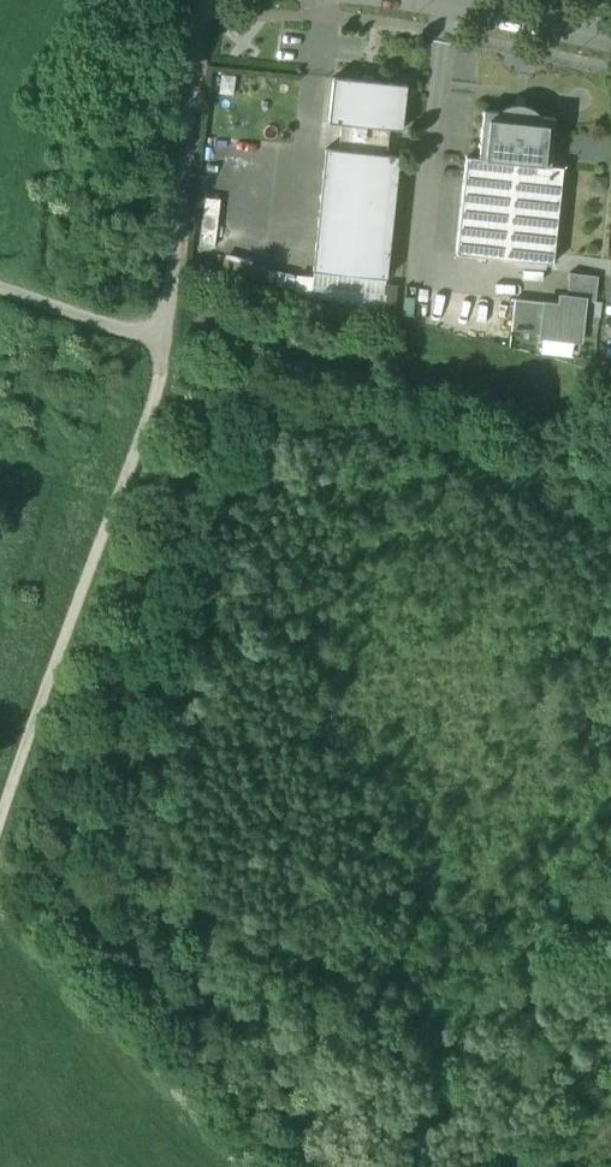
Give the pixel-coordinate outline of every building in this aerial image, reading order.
[(407,85),(333,77),(328,122),(341,123),(389,128),(402,130),(407,85)] [(508,106),(498,112),(483,110),(478,158),(550,165),(555,118),(541,117),(532,109),(520,105),(508,106)] [(389,128),(341,123),(339,149),(386,154),(389,128)] [(339,149),(325,148),(312,270),(386,277),(399,156),(386,154),(339,149)] [(478,158),(466,156),(456,253),(552,263),(562,167),(550,165),(478,158)] [(568,286),(598,287),(599,273),(568,272),(568,286)] [(586,299),(558,296),(558,305),(543,303),(540,332),(540,334),(582,338),(586,299)] [(543,301),(514,298),(511,329),(540,332),(543,303),(543,301)]
